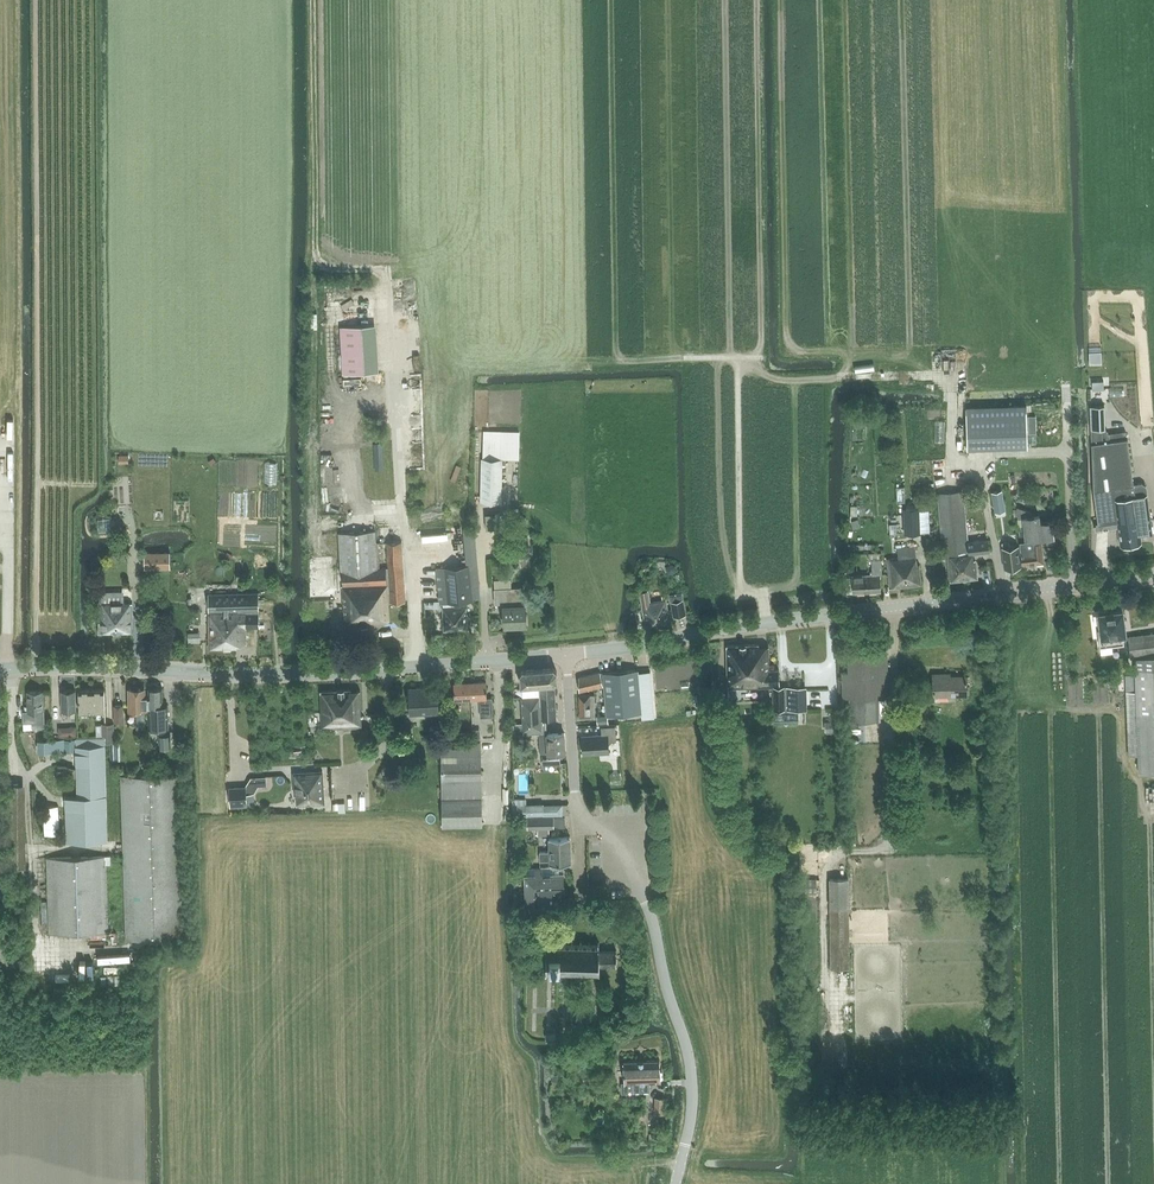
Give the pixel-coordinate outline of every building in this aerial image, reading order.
[(376,323),(341,325),(343,374),(378,372),(376,323)] [(322,395),(323,410),(337,410),(336,394),(322,395)] [(1093,489),(1134,484),(1128,438),(1127,438),(1126,431),(1109,433),(1105,429),(1104,406),(1089,407),(1092,443),(1093,489)] [(1028,447),(1026,415),(966,417),(967,449),(1028,447)] [(1143,428),(1153,427),(1153,417),(1153,415),(1141,417),(1143,428)] [(943,443),(944,422),(935,422),(934,442),(943,443)] [(515,455),(514,434),(484,433),(484,459),(482,459),(481,501),(501,501),(502,459),(501,455),(515,455)] [(409,448),(410,458),(420,457),(420,447),(409,448)] [(1145,482),(1134,484),(1093,489),(1098,523),(1117,521),(1120,544),(1142,541),(1141,535),(1152,533),(1147,494),(1145,482)] [(967,542),(967,532),(963,490),(938,493),(944,554),(947,554),(950,581),(978,578),(975,559),(973,559),(972,553),(989,551),(988,539),(967,542)] [(1003,493),(993,494),(996,515),(1006,514),(1003,493)] [(488,524),(512,524),(512,507),(488,507),(488,524)] [(1054,537),(1052,521),(1040,523),(1039,516),(1026,517),(1025,509),(1017,507),(1017,518),(1023,518),(1025,541),(1020,541),(1023,565),(1044,563),(1042,539),(1054,537)] [(918,508),(904,509),(906,533),(921,531),(918,508)] [(98,511),(99,515),(93,515),(94,521),(117,519),(116,509),(98,511)] [(466,564),(437,567),(441,604),(473,601),(473,599),(480,598),(474,529),(462,531),(466,564)] [(406,601),(402,541),(376,543),(376,531),(339,533),(340,570),(342,570),(345,625),(380,623),(380,620),(389,620),(388,602),(406,601)] [(1005,568),(1021,566),(1019,545),(1002,547),(1005,568)] [(890,588),(921,584),(919,564),(917,564),(915,546),(897,548),(898,557),(887,558),(890,588)] [(145,570),(183,567),(182,551),(170,552),(144,552),(145,570)] [(881,592),(880,574),(882,574),(881,560),(881,553),(868,553),(869,560),(872,560),(873,574),(852,575),(853,593),(881,592)] [(840,568),(840,583),(849,583),(849,568),(840,568)] [(416,590),(429,588),(427,579),(415,581),(416,590)] [(526,624),(524,594),(524,587),(495,589),(496,603),(503,602),(505,625),(526,624)] [(640,591),(642,605),(647,630),(671,625),(666,599),(665,599),(664,595),(661,596),(661,600),(650,602),(647,590),(640,591)] [(124,603),(124,594),(124,591),(106,591),(99,591),(99,601),(99,633),(132,632),(132,603),(124,603)] [(260,627),(258,594),(258,592),(208,594),(209,649),(237,648),(237,644),(246,643),(246,628),(260,627)] [(424,612),(425,595),(417,594),(417,612),(424,612)] [(672,601),(675,615),(686,613),(683,599),(672,601)] [(446,607),(443,607),(444,630),(468,629),(467,613),(466,613),(466,606),(460,606),(454,606),(446,607)] [(1100,647),(1124,644),(1123,635),(1125,634),(1122,611),(1109,612),(1108,610),(1100,611),(1101,613),(1099,614),(1101,628),(1098,629),(1100,647)] [(1128,636),(1133,677),(1135,676),(1135,691),(1125,691),(1128,755),(1138,754),(1138,772),(1153,772),(1153,633),(1128,636)] [(759,644),(727,645),(728,688),(773,687),(774,710),(807,709),(807,686),(780,686),(779,670),(769,670),(768,646),(759,647),(759,644)] [(844,697),(847,697),(847,722),(878,722),(878,696),(881,696),(881,652),(851,653),(851,671),(845,671),(844,697)] [(524,670),(521,673),(521,685),(539,684),(540,696),(522,697),(524,735),(539,734),(547,734),(546,719),(556,718),(555,683),(557,680),(557,671),(553,668),(524,670)] [(603,672),(607,715),(642,712),(638,670),(603,672)] [(579,677),(579,691),(603,686),(600,672),(579,677)] [(934,696),(937,696),(967,695),(966,676),(950,676),(950,674),(933,674),(934,696)] [(479,699),(480,715),(492,715),(491,695),(487,696),(486,681),(470,682),(471,699),(479,699)] [(459,700),(471,699),(470,682),(454,683),(455,700),(450,700),(451,710),(459,710),(459,700)] [(409,688),(410,714),(439,713),(437,686),(409,688)] [(137,728),(145,728),(145,710),(147,710),(147,696),(144,696),(144,688),(129,689),(129,711),(137,711),(137,728)] [(149,688),(149,720),(150,730),(168,729),(167,706),(163,706),(162,688),(149,688)] [(66,690),(61,691),(62,719),(71,719),(76,719),(76,710),(75,690),(73,690),(72,689),(68,689),(66,690)] [(79,690),(79,711),(105,710),(105,689),(79,690)] [(351,689),(320,691),(322,729),(362,727),(360,690),(351,690),(351,689)] [(28,711),(23,711),(23,722),(33,722),(33,727),(44,727),(43,691),(27,692),(28,711)] [(595,695),(579,695),(580,717),(595,717),(595,695)] [(123,705),(113,705),(114,722),(124,721),(123,705)] [(798,712),(774,713),(774,723),(798,722),(798,712)] [(826,714),(828,726),(841,725),(840,712),(826,714)] [(597,725),(607,724),(607,716),(596,717),(597,725)] [(473,724),(476,732),(483,729),(480,721),(473,724)] [(102,724),(102,725),(96,725),(97,736),(106,736),(106,742),(114,742),(114,724),(102,724)] [(616,740),(615,726),(601,727),(602,734),(582,736),(583,754),(609,752),(608,741),(616,740)] [(547,734),(539,734),(540,753),(542,753),(543,765),(560,764),(560,757),(561,757),(564,753),(564,752),(565,752),(564,733),(547,734)] [(170,734),(158,735),(159,748),(170,747),(170,734)] [(77,796),(66,796),(67,841),(79,841),(87,841),(93,841),(108,841),(106,796),(104,738),(90,738),(76,738),(77,796)] [(38,751),(64,751),(64,739),(38,739),(38,751)] [(481,782),(481,741),(441,742),(442,783),(443,783),(443,796),(441,796),(442,826),(482,826),(481,796),(481,782)] [(528,767),(519,767),(519,784),(528,783),(528,767)] [(325,803),(323,771),(296,772),(299,804),(325,803)] [(185,938),(180,774),(120,776),(125,940),(185,938)] [(230,806),(247,805),(254,805),(253,794),(246,794),(246,786),(229,787),(230,806)] [(347,795),(335,795),(335,804),(347,804),(347,795)] [(523,797),(516,797),(513,797),(513,815),(543,814),(562,814),(568,814),(568,803),(562,804),(543,804),(543,803),(523,804),(523,797)] [(554,828),(554,816),(528,817),(528,828),(554,828)] [(550,863),(571,863),(570,837),(549,837),(550,851),(540,851),(540,861),(550,860),(550,863)] [(109,931),(107,865),(112,865),(112,856),(46,858),(49,933),(109,931)] [(565,891),(564,873),(563,873),(563,867),(540,868),(532,868),(533,874),(525,874),(527,912),(565,911),(565,897),(566,897),(566,891),(565,891)] [(830,968),(839,968),(849,968),(848,878),(829,879),(830,968)] [(546,943),(546,952),(544,952),(544,954),(546,954),(546,963),(544,963),(544,965),(546,965),(546,973),(548,973),(548,971),(555,971),(555,974),(557,974),(557,971),(572,972),(572,974),(574,974),(574,972),(580,972),(580,974),(582,974),(583,972),(589,972),(589,975),(591,975),(591,972),(598,973),(598,974),(600,974),(599,965),(615,965),(617,965),(617,950),(615,951),(599,951),(599,942),(598,942),(598,945),(590,945),(590,942),(588,942),(588,945),(582,945),(582,942),(580,942),(580,945),(573,945),(573,942),(571,942),(571,945),(564,945),(564,942),(562,942),(562,945),(560,945),(556,945),(556,943),(554,943),(554,945),(547,945),(547,943),(546,943)] [(101,949),(101,956),(133,955),(133,947),(107,948),(107,949),(101,949)] [(545,1034),(546,1041),(556,1040),(555,1032),(545,1034)] [(660,1060),(623,1062),(625,1082),(632,1082),(633,1091),(642,1091),(650,1090),(650,1081),(661,1080),(660,1060)] [(665,1097),(654,1097),(654,1112),(665,1113),(665,1097)]
